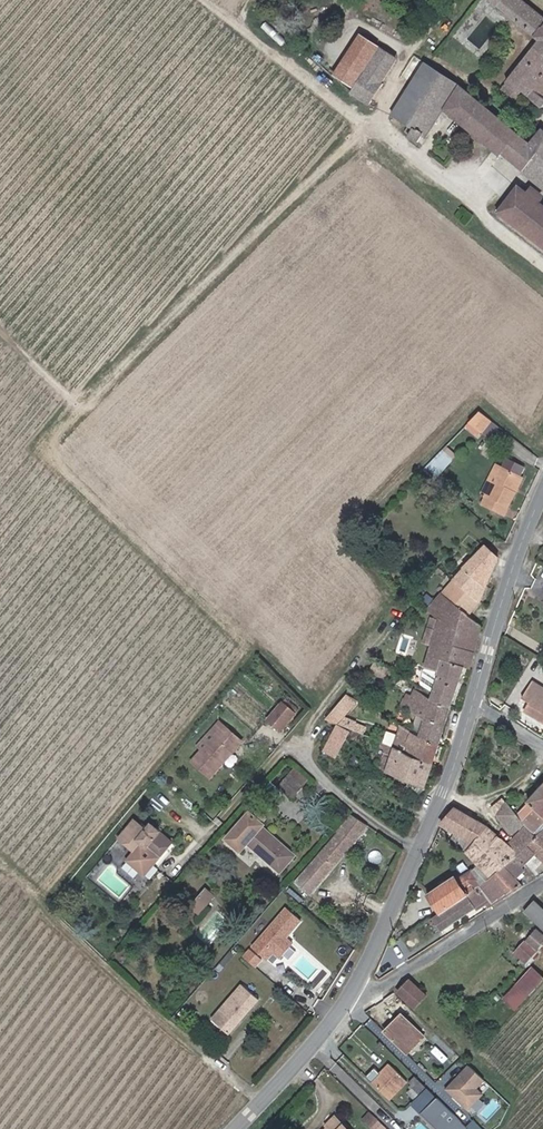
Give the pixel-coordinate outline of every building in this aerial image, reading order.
[(523,0),(489,0),(534,35),(542,43),(502,92),(515,103),(523,94),(541,109),(542,106),(542,16),(542,15),(523,0)] [(384,46),(365,33),(337,73),(356,86),(384,46)] [(400,57),(385,46),(368,71),(383,82),(400,57)] [(430,63),(395,114),(394,116),(399,119),(408,126),(405,130),(410,134),(409,136),(418,142),(423,135),(426,137),(444,111),(461,86),(457,83),(430,63)] [(383,82),(368,71),(354,92),(372,104),(385,84),(383,82)] [(541,153),(532,145),(519,135),(476,100),(461,86),(444,111),(463,126),(502,158),(504,156),(525,174),(541,153)] [(532,145),(541,153),(525,174),(542,189),(542,131),(532,145)] [(503,179),(512,167),(491,152),(482,165),(503,179)] [(498,211),(516,225),(536,199),(520,185),(498,211)] [(536,199),(516,225),(542,247),(542,205),(536,199)] [(494,420),(483,411),(473,421),(485,431),(494,420)] [(485,431),(473,421),(469,425),(481,435),(485,431)] [(425,469),(436,478),(454,457),(442,448),(425,469)] [(484,493),(488,495),(491,496),(505,466),(498,463),(484,493)] [(521,474),(505,466),(491,496),(488,495),(484,503),(505,514),(517,491),(513,490),(521,474)] [(525,476),(521,474),(513,490),(517,491),(525,476)] [(484,547),(452,582),(481,600),(499,559),(484,547)] [(452,582),(443,593),(468,615),(481,600),(452,582)] [(454,642),(477,652),(483,626),(468,615),(443,593),(433,610),(445,620),(440,635),(436,645),(428,668),(435,671),(443,674),(454,642)] [(440,635),(434,633),(430,642),(436,645),(440,635)] [(435,671),(433,674),(443,677),(437,693),(435,698),(453,705),(467,666),(474,668),(477,652),(454,642),(443,674),(435,671)] [(385,678),(389,669),(375,662),(371,671),(385,678)] [(430,680),(432,674),(424,672),(422,677),(430,680)] [(529,683),(521,699),(528,703),(524,712),(542,721),(542,690),(529,683)] [(423,733),(440,740),(453,705),(435,698),(437,693),(431,691),(429,695),(417,691),(409,709),(429,718),(423,733)] [(339,726),(360,701),(349,694),(328,720),(329,722),(339,726)] [(281,731),(295,714),(283,704),(269,721),(281,731)] [(406,725),(423,733),(429,718),(409,709),(402,723),(406,725)] [(242,743),(220,724),(211,734),(215,738),(201,753),(192,764),(210,780),(225,762),(223,761),(232,750),(234,752),(242,743)] [(424,789),(440,740),(423,733),(406,725),(386,774),(424,789)] [(337,757),(350,731),(339,726),(326,751),(337,757)] [(215,738),(211,734),(198,750),(201,753),(215,738)] [(234,752),(232,750),(223,761),(225,762),(234,752)] [(307,779),(294,768),(290,773),(303,784),(307,779)] [(303,784),(290,773),(281,784),(295,795),(303,784)] [(522,823),(524,825),(534,833),(542,824),(542,780),(533,790),(514,811),(522,823)] [(512,833),(522,823),(514,811),(507,800),(503,795),(490,803),(512,833)] [(468,844),(487,827),(456,807),(456,809),(442,824),(468,844)] [(265,817),(258,812),(254,816),(249,812),(225,838),(239,850),(247,841),(282,871),(296,854),(261,825),(263,823),(261,821),(265,817)] [(369,826),(353,814),(338,831),(339,833),(333,839),(332,839),(307,869),(294,884),(310,897),(339,861),(369,826)] [(145,831),(134,821),(117,841),(133,854),(141,845),(146,849),(158,860),(167,850),(163,847),(168,841),(150,826),(145,831)] [(534,833),(524,825),(505,844),(515,853),(509,859),(519,868),(523,865),(534,854),(542,862),(542,827),(535,835),(534,833)] [(487,827),(468,844),(465,847),(462,852),(475,864),(485,874),(482,877),(485,881),(509,859),(515,853),(505,844),(487,827)] [(172,844),(168,841),(163,847),(167,850),(172,844)] [(146,849),(141,845),(133,854),(138,859),(146,849)] [(493,903),(512,892),(521,884),(515,878),(522,871),(519,868),(509,859),(485,881),(483,883),(477,886),(438,910),(429,916),(439,930),(488,898),(493,903)] [(475,882),(477,886),(483,883),(485,881),(482,877),(485,874),(475,864),(469,868),(477,881),(475,882)] [(426,892),(438,910),(477,886),(475,882),(477,881),(469,868),(454,878),(452,875),(426,892)] [(213,898),(205,891),(194,903),(202,909),(213,898)] [(535,898),(523,908),(542,931),(542,908),(535,898)] [(202,909),(194,903),(190,908),(197,915),(202,909)] [(296,943),(290,938),(305,920),(288,906),(254,946),(271,960),(276,954),(281,959),(296,943)] [(522,940),(532,950),(542,938),(533,929),(522,940)] [(532,950),(522,940),(521,939),(510,950),(521,961),(532,950)] [(262,960),(250,951),(245,957),(256,967),(262,960)] [(527,965),(499,995),(510,1006),(539,976),(527,965)] [(423,992),(407,977),(396,989),(412,1004),(423,992)] [(259,1000),(241,984),(211,1020),(229,1035),(259,1000)] [(421,1034),(401,1013),(392,1022),(391,1020),(382,1028),(403,1051),(421,1034)] [(401,1078),(384,1061),(367,1079),(383,1096),(401,1078)] [(480,1076),(465,1061),(441,1086),(463,1106),(477,1091),(471,1085),(480,1076)] [(461,1125),(431,1094),(416,1109),(417,1111),(412,1116),(420,1126),(426,1120),(434,1128),(465,1128),(461,1125)] [(333,1104),(323,1114),(325,1117),(313,1128),(353,1128),(355,1127),(333,1104)] [(387,1127),(370,1110),(363,1118),(374,1128),(385,1128),(387,1127)] [(465,1128),(479,1128),(468,1118),(461,1125),(465,1128)]
